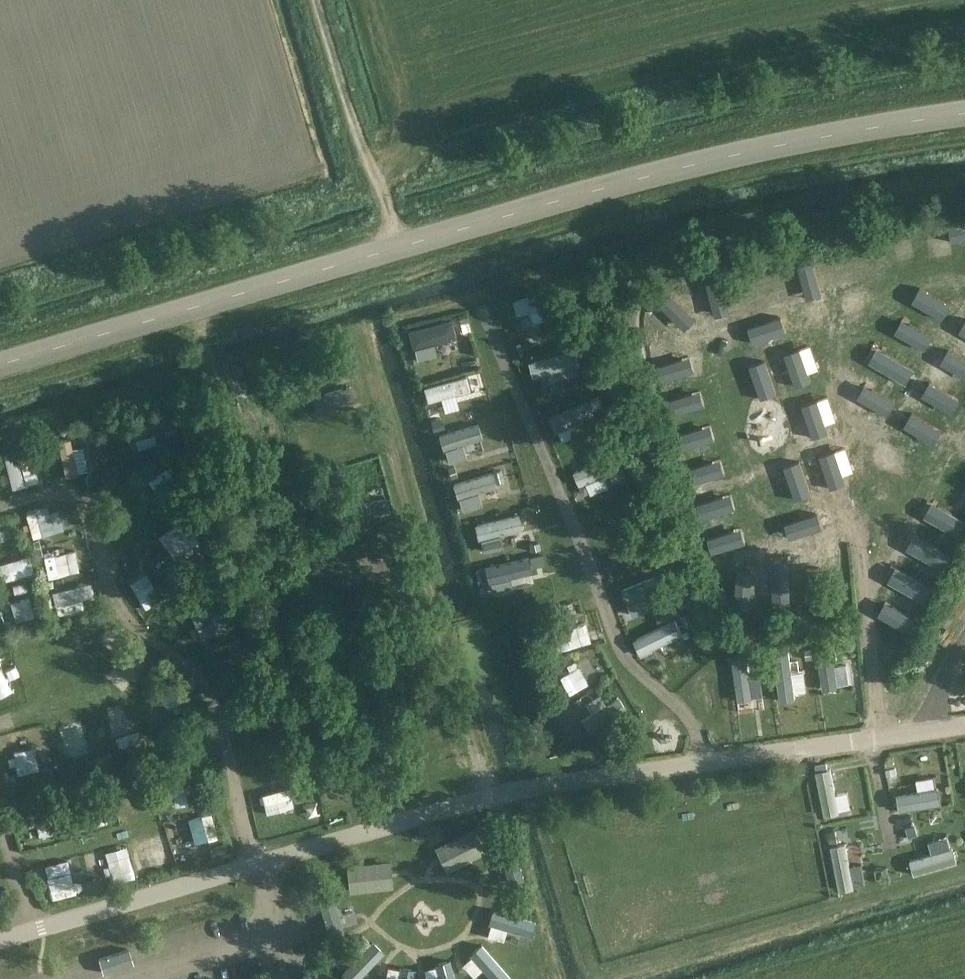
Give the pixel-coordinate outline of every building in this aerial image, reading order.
[(954,223),(934,223),(934,243),(953,244),(954,223)] [(964,314),(964,287),(946,299),(957,318),(964,314)] [(827,323),(828,303),(806,303),(805,323),(827,323)] [(786,333),(782,310),(759,313),(763,337),(786,333)] [(956,326),(964,337),(964,318),(956,326)] [(714,320),(696,324),(700,343),(719,338),(714,320)] [(583,332),(570,335),(572,342),(584,339),(583,332)] [(419,347),(426,375),(449,370),(442,342),(419,347)] [(666,368),(687,373),(691,353),(671,348),(666,368)] [(598,361),(578,365),(582,385),(602,380),(598,361)] [(619,369),(612,371),(616,382),(622,380),(619,369)] [(893,383),(911,403),(926,390),(909,370),(893,383)] [(587,424),(611,419),(607,401),(583,406),(587,424)] [(871,418),(895,429),(902,413),(879,402),(871,418)] [(148,416),(152,440),(174,436),(169,412),(148,416)] [(439,417),(431,420),(434,430),(442,427),(439,417)] [(105,430),(95,432),(97,439),(106,437),(105,430)] [(432,439),(438,462),(461,456),(455,433),(432,439)] [(836,459),(858,459),(858,440),(837,439),(836,459)] [(78,453),(96,450),(94,441),(77,443),(78,453)] [(50,443),(42,444),(45,456),(53,454),(50,443)] [(171,443),(162,446),(164,452),(173,449),(171,443)] [(600,445),(581,451),(591,480),(610,474),(600,445)] [(454,466),(447,468),(450,477),(456,475),(454,466)] [(854,486),(855,469),(833,467),(832,484),(854,486)] [(501,470),(494,472),(497,482),(504,480),(501,470)] [(139,486),(150,503),(169,491),(158,473),(139,486)] [(115,503),(132,524),(151,510),(134,488),(115,503)] [(600,493),(605,518),(625,514),(619,489),(600,493)] [(964,523),(964,501),(952,492),(942,507),(964,523)] [(57,527),(52,509),(24,518),(29,535),(57,527)] [(698,514),(703,533),(724,528),(719,509),(698,514)] [(186,511),(174,528),(190,540),(202,522),(186,511)] [(345,515),(338,516),(340,526),(346,525),(345,515)] [(945,522),(936,543),(955,552),(964,531),(945,522)] [(540,550),(538,543),(529,545),(531,553),(540,550)] [(799,544),(785,548),(790,563),(803,559),(799,544)] [(46,575),(69,571),(65,552),(43,556),(46,575)] [(504,555),(503,580),(521,580),(522,555),(504,555)] [(542,556),(530,559),(533,569),(545,566),(542,556)] [(136,577),(150,581),(156,561),(142,557),(136,577)] [(939,586),(947,565),(927,557),(918,577),(939,586)] [(33,583),(29,560),(8,564),(10,574),(0,576),(0,589),(33,583)] [(721,563),(723,584),(744,582),(742,561),(721,563)] [(676,572),(669,574),(672,583),(679,580),(676,572)] [(633,608),(651,605),(648,583),(629,586),(633,608)] [(43,596),(48,614),(79,605),(74,587),(43,596)] [(901,599),(894,615),(918,625),(924,609),(901,599)] [(250,600),(244,602),(248,611),(254,608),(250,600)] [(0,604),(0,629),(12,625),(5,602),(0,604)] [(563,650),(595,640),(588,620),(557,630),(563,650)] [(113,654),(125,636),(106,623),(94,640),(113,654)] [(671,630),(660,649),(681,661),(691,642),(671,630)] [(855,630),(845,631),(846,638),(856,637),(855,630)] [(843,632),(832,633),(835,645),(845,643),(843,632)] [(703,634),(698,638),(701,644),(708,640),(703,634)] [(230,676),(253,667),(243,640),(220,649),(230,676)] [(818,651),(822,682),(844,679),(840,648),(818,651)] [(812,660),(811,650),(804,651),(805,661),(812,660)] [(594,655),(586,659),(594,677),(602,673),(594,655)] [(0,657),(0,686),(9,683),(0,657)] [(554,674),(562,691),(590,679),(583,662),(554,674)] [(797,662),(774,665),(775,676),(798,673),(797,662)] [(742,706),(758,703),(753,674),(736,677),(742,706)] [(620,703),(607,682),(582,697),(595,718),(620,703)] [(857,687),(844,689),(846,701),(859,699),(857,687)] [(154,729),(175,726),(173,707),(152,709),(154,729)] [(564,713),(554,718),(557,725),(567,720),(564,713)] [(79,722),(60,725),(67,756),(93,750),(89,733),(82,735),(79,722)] [(43,748),(33,748),(33,734),(16,735),(17,764),(43,762),(43,748)] [(62,744),(49,745),(50,762),(63,761),(62,744)] [(831,769),(816,771),(824,815),(839,813),(831,769)] [(159,779),(168,812),(193,805),(184,772),(159,779)] [(126,784),(130,805),(145,801),(141,781),(126,784)] [(896,795),(899,810),(943,802),(940,787),(896,795)] [(95,794),(71,799),(78,832),(101,827),(95,794)] [(30,807),(34,831),(59,827),(55,803),(30,807)] [(218,839),(217,814),(189,815),(190,840),(218,839)] [(915,825),(906,828),(909,837),(918,834),(915,825)] [(474,827),(434,848),(446,871),(486,850),(474,827)] [(836,831),(828,832),(831,844),(838,843),(836,831)] [(144,847),(147,866),(170,863),(167,843),(144,847)] [(846,845),(831,847),(839,890),(854,888),(846,845)] [(909,860),(913,873),(957,860),(953,847),(909,860)] [(517,849),(500,853),(509,895),(525,892),(517,849)] [(106,856),(112,878),(135,872),(129,850),(106,856)] [(393,889),(390,860),(346,865),(349,894),(393,889)] [(86,864),(58,867),(61,890),(88,888),(86,864)] [(885,868),(876,870),(878,880),(886,879),(885,868)] [(335,900),(319,904),(329,938),(344,933),(335,900)] [(536,922),(492,909),(488,924),(532,937),(536,922)] [(68,923),(52,929),(56,941),(72,935),(68,923)] [(373,940),(341,973),(347,978),(358,978),(385,952),(373,940)] [(511,977),(482,943),(469,954),(490,978),(509,978),(511,977)] [(439,978),(456,978),(450,958),(435,962),(439,978)] [(400,965),(397,978),(414,978),(416,969),(400,965)]
